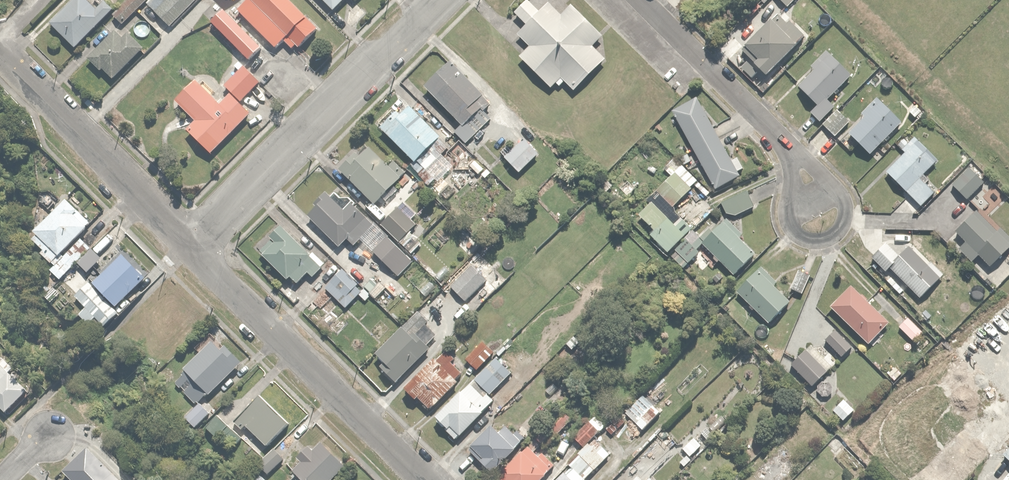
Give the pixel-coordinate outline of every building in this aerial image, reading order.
[(51,19),(49,21),(77,47),(82,42),(114,8),(106,0),(103,0),(97,5),(92,0),(68,0),(51,19)] [(113,13),(124,22),(143,0),(125,0),(113,13)] [(194,0),(163,0),(154,9),(170,25),(194,0)] [(294,0),(243,0),(237,6),(276,46),(281,40),(291,50),(297,43),(300,46),(320,27),(294,0)] [(560,12),(549,1),(516,33),(527,44),(519,52),(549,82),(557,74),(570,89),(603,57),(591,44),(601,34),(570,2),(560,12)] [(261,42),(222,6),(210,20),(248,55),(261,42)] [(741,47),(767,73),(807,32),(790,16),(782,24),(772,15),(741,47)] [(114,27),(87,56),(102,70),(104,67),(114,76),(143,45),(127,30),(123,35),(114,27)] [(814,68),(798,83),(816,102),(808,109),(820,122),(836,106),(829,99),(853,76),(828,49),(811,65),(814,68)] [(424,83),(426,85),(459,123),(453,129),(466,143),(492,120),(482,109),(490,101),(452,58),(424,83)] [(244,62),(224,82),(231,89),(221,100),(196,75),(174,97),(195,118),(187,126),(211,151),(252,110),(241,99),(261,79),(244,62)] [(865,115),(849,129),(870,151),(903,120),(878,93),(860,110),(865,115)] [(699,96),(674,109),(716,188),(740,175),(737,170),(744,166),(737,154),(732,157),(699,96)] [(405,100),(379,125),(414,161),(416,158),(426,168),(450,145),(405,100)] [(841,110),(827,126),(837,134),(850,119),(841,110)] [(904,150),(886,170),(921,203),(937,185),(923,172),(937,158),(907,129),(895,142),(904,150)] [(510,142),(501,151),(520,170),(538,152),(525,139),(516,148),(510,142)] [(355,150),(339,166),(375,201),(401,175),(369,144),(359,154),(355,150)] [(628,166),(639,176),(642,179),(649,171),(636,158),(628,166)] [(672,171),(656,188),(676,206),(700,180),(679,160),(670,170),(672,171)] [(969,166),(953,182),(966,197),(983,181),(969,166)] [(355,243),(360,238),(369,248),(385,232),(372,221),(351,199),(344,207),(326,188),(313,202),(316,205),(308,213),(338,244),(347,235),(355,243)] [(747,189),(722,200),(728,215),(754,203),(747,189)] [(54,207),(33,227),(37,232),(33,236),(43,247),(40,250),(53,264),(50,266),(60,276),(93,245),(80,231),(91,221),(64,193),(52,204),(54,207)] [(404,199),(381,223),(411,251),(422,239),(411,230),(417,223),(412,218),(418,212),(404,199)] [(656,228),(651,233),(668,249),(684,233),(666,215),(667,214),(652,199),(639,212),(656,228)] [(974,210),(955,228),(958,231),(950,238),(970,260),(978,252),(989,264),(1008,245),(1008,237),(999,226),(993,231),(974,210)] [(274,238),(261,251),(287,276),(289,273),(299,282),(309,272),(312,275),(324,263),(281,220),(269,233),(274,238)] [(726,221),(704,242),(734,273),(756,251),(726,221)] [(687,235),(673,253),(671,255),(684,265),(699,245),(687,235)] [(389,236),(375,250),(400,275),(414,261),(389,236)] [(885,270),(890,265),(920,295),(942,272),(911,242),(901,253),(887,239),(870,255),(885,270)] [(120,252),(93,280),(117,303),(144,275),(120,252)] [(472,262),(450,284),(465,298),(486,276),(472,262)] [(345,267),(326,286),(348,308),(353,303),(357,307),(371,293),(345,267)] [(760,267),(737,289),(768,321),(791,299),(760,267)] [(799,268),(791,287),(803,292),(811,273),(799,268)] [(75,295),(76,296),(94,314),(87,322),(96,331),(118,309),(90,280),(75,295)] [(851,282),(830,303),(867,341),(889,319),(851,282)] [(418,309),(375,350),(384,360),(379,365),(392,379),(429,345),(425,341),(430,337),(423,329),(430,323),(418,309)] [(925,329),(909,314),(899,324),(915,339),(925,329)] [(835,327),(824,339),(840,355),(851,344),(835,327)] [(212,338),(184,365),(188,369),(174,382),(194,402),(207,389),(211,393),(244,361),(225,341),(220,346),(212,338)] [(483,339),(466,357),(478,369),(495,351),(483,339)] [(816,339),(791,362),(811,384),(836,362),(816,339)] [(435,356),(405,384),(418,398),(419,396),(430,408),(459,380),(457,378),(467,369),(447,348),(437,358),(435,356)] [(2,355),(0,356),(0,404),(6,410),(31,385),(2,355)] [(496,356),(476,377),(491,391),(511,370),(496,356)] [(471,379),(434,412),(455,436),(492,403),(471,379)] [(260,396),(234,421),(245,432),(249,427),(268,445),(288,425),(260,396)] [(846,396),(833,408),(842,418),(855,406),(846,396)] [(199,401),(185,414),(195,424),(208,412),(199,401)] [(498,477),(501,479),(539,479),(556,464),(540,448),(572,417),(562,406),(496,471),(500,474),(498,477)] [(596,412),(572,435),(582,445),(606,421),(596,412)] [(218,413),(207,425),(218,435),(221,431),(234,443),(242,435),(218,413)] [(492,422),(467,446),(491,471),(524,439),(506,421),(498,429),(492,422)] [(845,441),(837,433),(827,443),(835,450),(845,441)] [(696,435),(683,448),(692,457),(705,444),(696,435)] [(588,479),(585,477),(610,453),(594,436),(567,463),(571,466),(565,471),(564,470),(553,479),(588,479)] [(322,437),(313,446),(309,441),(295,455),(300,460),(292,468),(298,475),(293,479),(327,479),(346,462),(322,437)] [(88,443),(63,467),(75,479),(124,479),(88,443)] [(862,464),(845,446),(833,456),(851,475),(862,464)]
